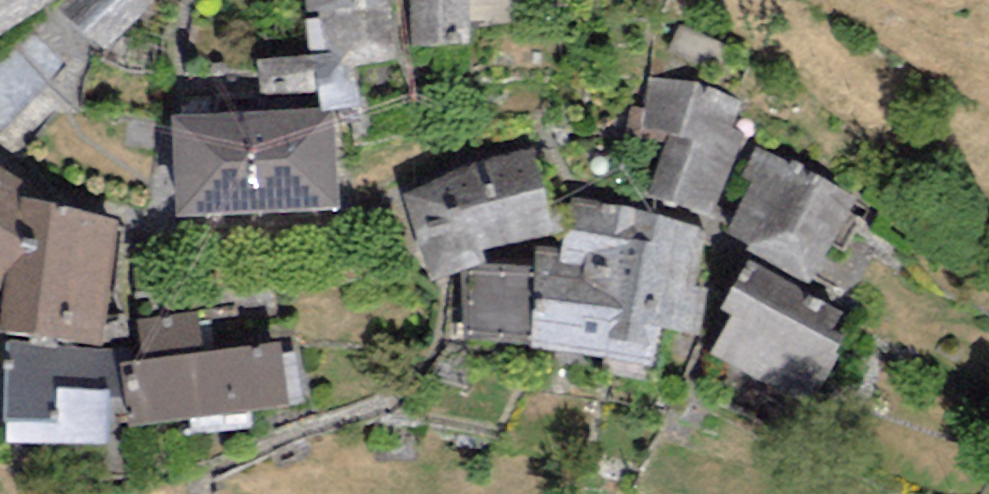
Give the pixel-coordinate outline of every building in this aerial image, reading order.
[(55,0),(0,0),(0,35),(55,0)] [(61,8),(105,49),(150,0),(69,0),(61,8)] [(312,56),(258,58),(260,112),(320,109),(332,109),(357,105),(351,66),(400,56),(391,0),(306,0),(312,56)] [(410,44),(467,44),(467,0),(410,0),(410,44)] [(740,98),(650,76),(643,126),(672,132),(650,195),(708,212),(745,131),(733,126),(740,98)] [(260,112),(171,115),(175,216),(336,209),(332,109),(320,109),(260,112)] [(751,182),(726,230),(749,242),(745,250),(811,283),(815,275),(856,195),(767,150),(757,145),(741,177),(751,182)] [(460,168),(407,194),(430,280),(460,270),(484,262),(479,249),(551,232),(532,149),(460,168)] [(0,166),(0,290),(3,292),(0,315),(0,331),(102,344),(118,221),(21,196),(24,180),(0,166)] [(536,266),(531,342),(531,348),(607,358),(637,211),(572,197),(562,249),(538,246),(536,266)] [(703,224),(637,211),(607,358),(654,367),(661,328),(698,336),(707,290),(690,286),(703,224)] [(724,309),(731,312),(710,353),(809,402),(843,337),(829,330),(839,310),(749,262),(724,309)] [(531,342),(536,266),(488,264),(460,270),(464,339),(531,342)] [(143,360),(118,363),(127,427),(287,406),(278,342),(204,352),(199,309),(137,317),(143,360)] [(111,351),(5,343),(7,443),(106,444),(111,351)]
